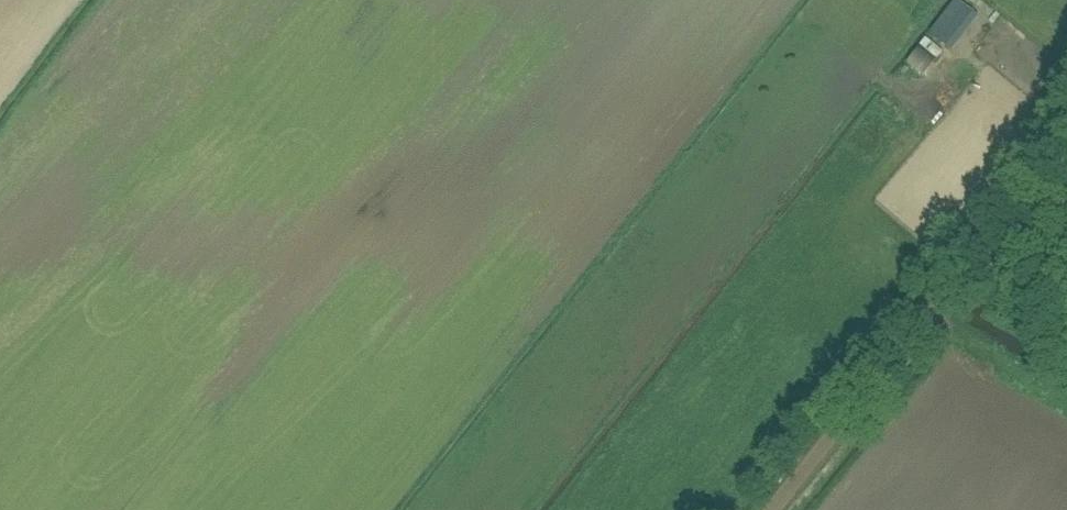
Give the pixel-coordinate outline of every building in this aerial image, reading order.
[(932,36),(949,50),(976,17),(958,3),(932,36)] [(916,48),(905,64),(922,76),(933,60),(916,48)]
